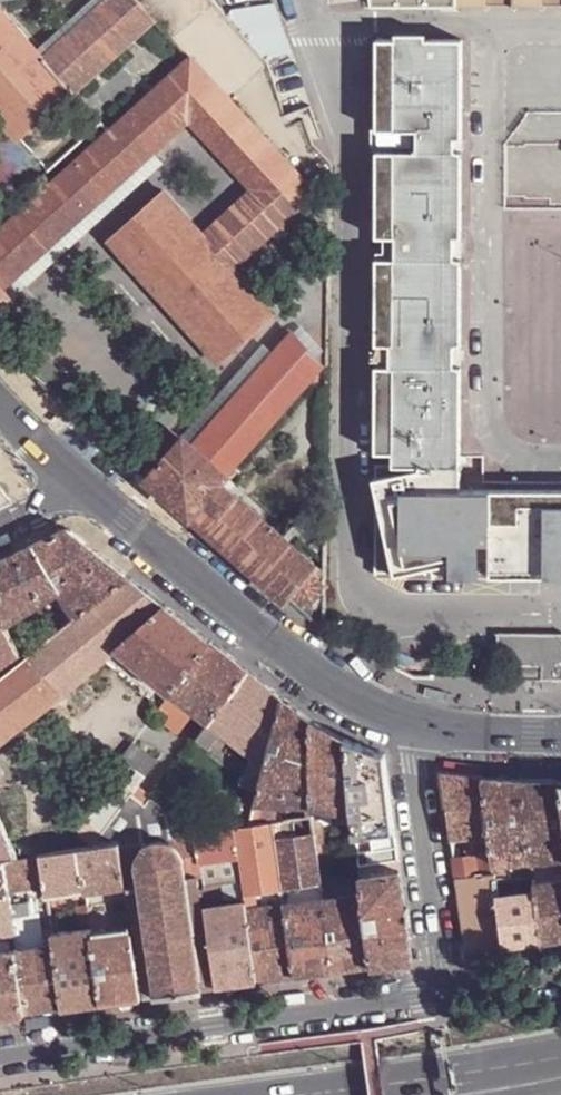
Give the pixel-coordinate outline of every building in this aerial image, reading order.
[(42,54),(47,58),(111,0),(102,0),(42,54)] [(47,58),(77,91),(156,20),(137,0),(111,0),(47,58)] [(275,4),(233,11),(272,60),(291,51),(275,4)] [(1,7),(0,8),(0,116),(22,141),(77,91),(47,58),(42,54),(1,7)] [(461,491),(462,41),(377,41),(377,136),(382,135),(381,151),(376,152),(377,237),(385,238),(385,259),(376,259),(375,344),(390,344),(391,366),(377,366),(376,452),(390,452),(390,464),(376,464),(376,574),(467,573),(467,565),(481,565),(481,573),(560,573),(560,490),(461,491)] [(236,268),(310,200),(317,193),(193,61),(0,234),(0,284),(4,288),(155,153),(191,121),(254,190),(205,234),(236,268)] [(545,145),(509,144),(508,195),(535,196),(536,174),(545,174),(545,145)] [(163,161),(155,153),(4,288),(11,297),(163,161)] [(219,361),(274,310),(236,268),(205,234),(167,191),(111,240),(219,361)] [(331,209),(317,193),(310,200),(331,222),(331,221),(331,209)] [(318,263),(289,231),(273,245),(302,277),(318,263)] [(11,297),(4,288),(0,284),(0,307),(11,297)] [(324,366),(294,332),(275,352),(195,443),(228,473),(242,458),(324,366)] [(275,352),(267,346),(187,437),(195,443),(275,352)] [(184,441),(171,429),(138,466),(151,478),(184,441)] [(151,478),(289,597),(296,590),(313,572),(318,564),(245,488),(234,478),(228,473),(195,443),(187,437),(184,441),(151,478)] [(9,494),(0,483),(0,499),(9,494)] [(68,527),(35,542),(59,584),(75,609),(78,615),(131,576),(68,527)] [(7,624),(18,615),(59,584),(35,542),(3,557),(0,559),(0,609),(7,624)] [(322,568),(318,564),(313,572),(319,577),(322,573),(322,568)] [(481,573),(481,565),(467,565),(467,573),(481,573)] [(319,577),(313,572),(296,590),(305,599),(314,598),(322,590),(321,580),(319,577)] [(70,622),(29,654),(62,692),(63,693),(104,657),(115,647),(166,602),(131,576),(78,615),(70,622)] [(166,602),(115,647),(172,690),(213,639),(166,602)] [(20,651),(7,624),(0,609),(0,665),(20,651)] [(66,616),(70,622),(78,615),(75,609),(66,616)] [(18,615),(7,624),(20,651),(30,644),(18,615)] [(498,632),(498,654),(512,654),(512,678),(560,679),(560,632),(498,632)] [(196,709),(235,657),(213,639),(172,690),(196,709)] [(62,692),(29,654),(0,676),(0,740),(62,692)] [(235,657),(196,709),(197,710),(210,720),(250,667),(235,657)] [(250,667),(210,720),(223,731),(254,754),(267,764),(285,695),(250,667)] [(313,716),(285,695),(267,764),(261,787),(257,802),(277,804),(313,801),(313,716)] [(313,801),(353,808),(346,736),(313,716),(313,801)] [(214,744),(223,731),(210,720),(201,733),(214,744)] [(385,751),(346,736),(353,808),(355,824),(356,833),(396,829),(385,751)] [(134,742),(121,759),(138,773),(145,778),(161,757),(134,742)] [(254,754),(242,776),(244,780),(250,782),(261,787),(267,764),(254,754)] [(484,777),(443,770),(441,772),(450,837),(470,835),(490,832),(484,777)] [(129,785),(135,790),(140,784),(145,778),(138,773),(129,785)] [(523,779),(484,777),(490,832),(491,842),(493,852),(493,861),(509,860),(532,859),(523,779)] [(523,779),(532,859),(532,863),(560,859),(560,785),(560,780),(523,779)] [(109,825),(125,836),(155,796),(140,784),(135,790),(109,825)] [(125,836),(121,841),(196,832),(155,796),(125,836)] [(277,804),(257,802),(252,825),(275,821),(277,804)] [(3,859),(20,857),(0,814),(0,860),(3,859)] [(323,817),(313,815),(316,834),(316,836),(325,835),(323,817)] [(298,837),(295,818),(275,821),(277,839),(298,837)] [(252,825),(235,826),(240,857),(242,869),(245,896),(246,902),(247,908),(286,903),(277,839),(275,821),(252,825)] [(109,825),(93,846),(120,843),(121,841),(125,836),(109,825)] [(235,826),(217,829),(221,858),(222,860),(240,857),(235,826)] [(196,832),(201,861),(221,858),(217,829),(196,832)] [(400,858),(396,829),(356,833),(360,863),(400,858)] [(147,997),(216,987),(203,897),(202,889),(200,875),(203,875),(201,861),(196,832),(121,841),(120,843),(126,885),(130,885),(132,899),(134,907),(137,931),(147,997)] [(470,840),(471,844),(491,842),(490,832),(470,835),(470,840)] [(277,839),(286,903),(325,898),(324,893),(319,894),(318,883),(323,882),(322,874),(316,836),(316,834),(298,837),(277,839)] [(325,835),(316,836),(322,874),(332,874),(325,835)] [(450,837),(451,843),(470,840),(470,835),(450,837)] [(471,844),(473,855),(493,852),(491,842),(471,844)] [(80,848),(87,891),(126,885),(120,843),(93,846),(80,848)] [(80,848),(42,854),(46,883),(48,896),(87,891),(80,848)] [(452,857),(455,877),(494,872),(493,861),(493,852),(473,855),(452,857)] [(3,859),(8,889),(46,883),(42,854),(20,857),(3,859)] [(535,882),(560,878),(560,859),(532,863),(534,878),(535,882)] [(494,872),(495,875),(511,873),(509,860),(493,861),(494,872)] [(413,958),(402,870),(362,874),(364,892),(374,965),(413,958)] [(465,952),(503,946),(498,896),(496,883),(495,875),(494,872),(455,877),(465,952)] [(215,873),(203,875),(205,884),(216,883),(215,873)] [(560,937),(560,878),(535,882),(536,891),(542,940),(560,937)] [(208,906),(225,905),(220,882),(216,883),(205,884),(205,889),(207,897),(208,906)] [(8,889),(11,909),(50,904),(48,896),(46,883),(8,889)] [(503,946),(542,940),(536,891),(498,896),(503,946)] [(335,970),(374,965),(364,892),(325,898),(335,970)] [(216,987),(220,986),(208,906),(207,897),(203,897),(216,987)] [(296,975),(335,970),(325,898),(286,903),(296,975)] [(220,986),(257,981),(247,908),(246,902),(239,902),(225,905),(208,906),(220,986)] [(296,975),(286,903),(247,908),(257,981),(296,975)] [(77,908),(80,921),(91,920),(89,907),(77,908)] [(15,937),(15,936),(11,909),(0,910),(0,931),(1,939),(15,937)] [(65,1008),(103,1003),(94,936),(93,931),(92,928),(54,933),(55,943),(65,1008)] [(15,937),(18,949),(55,943),(54,933),(53,930),(15,936),(15,937)] [(143,997),(147,997),(137,931),(133,932),(143,997)] [(143,997),(133,932),(100,936),(94,936),(103,1003),(143,997)] [(26,1013),(65,1008),(55,943),(18,949),(26,1013)] [(26,1013),(18,949),(0,952),(0,1018),(26,1013)]
